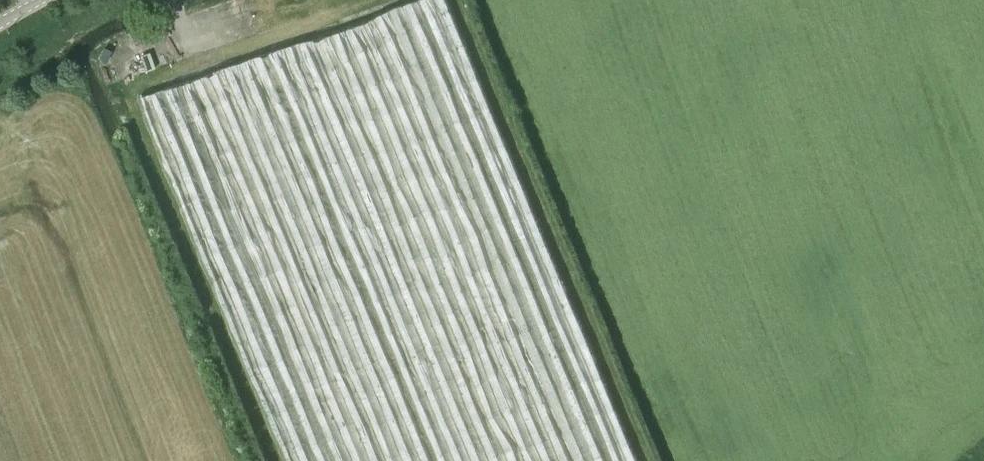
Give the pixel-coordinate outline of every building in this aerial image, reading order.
[(142,23),(127,31),(133,42),(148,35),(142,23)]
